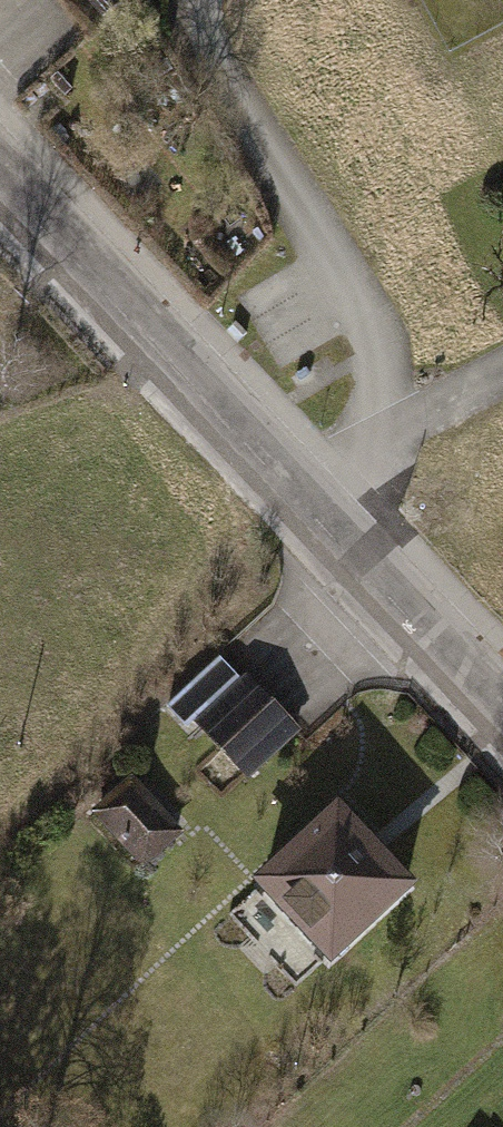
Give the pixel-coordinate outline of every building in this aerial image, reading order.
[(268,726),(233,686),(186,728),(221,768),(268,726)] [(168,833),(131,791),(97,820),(134,862),(168,833)] [(404,878),(332,797),(242,876),(313,957),(404,878)]
